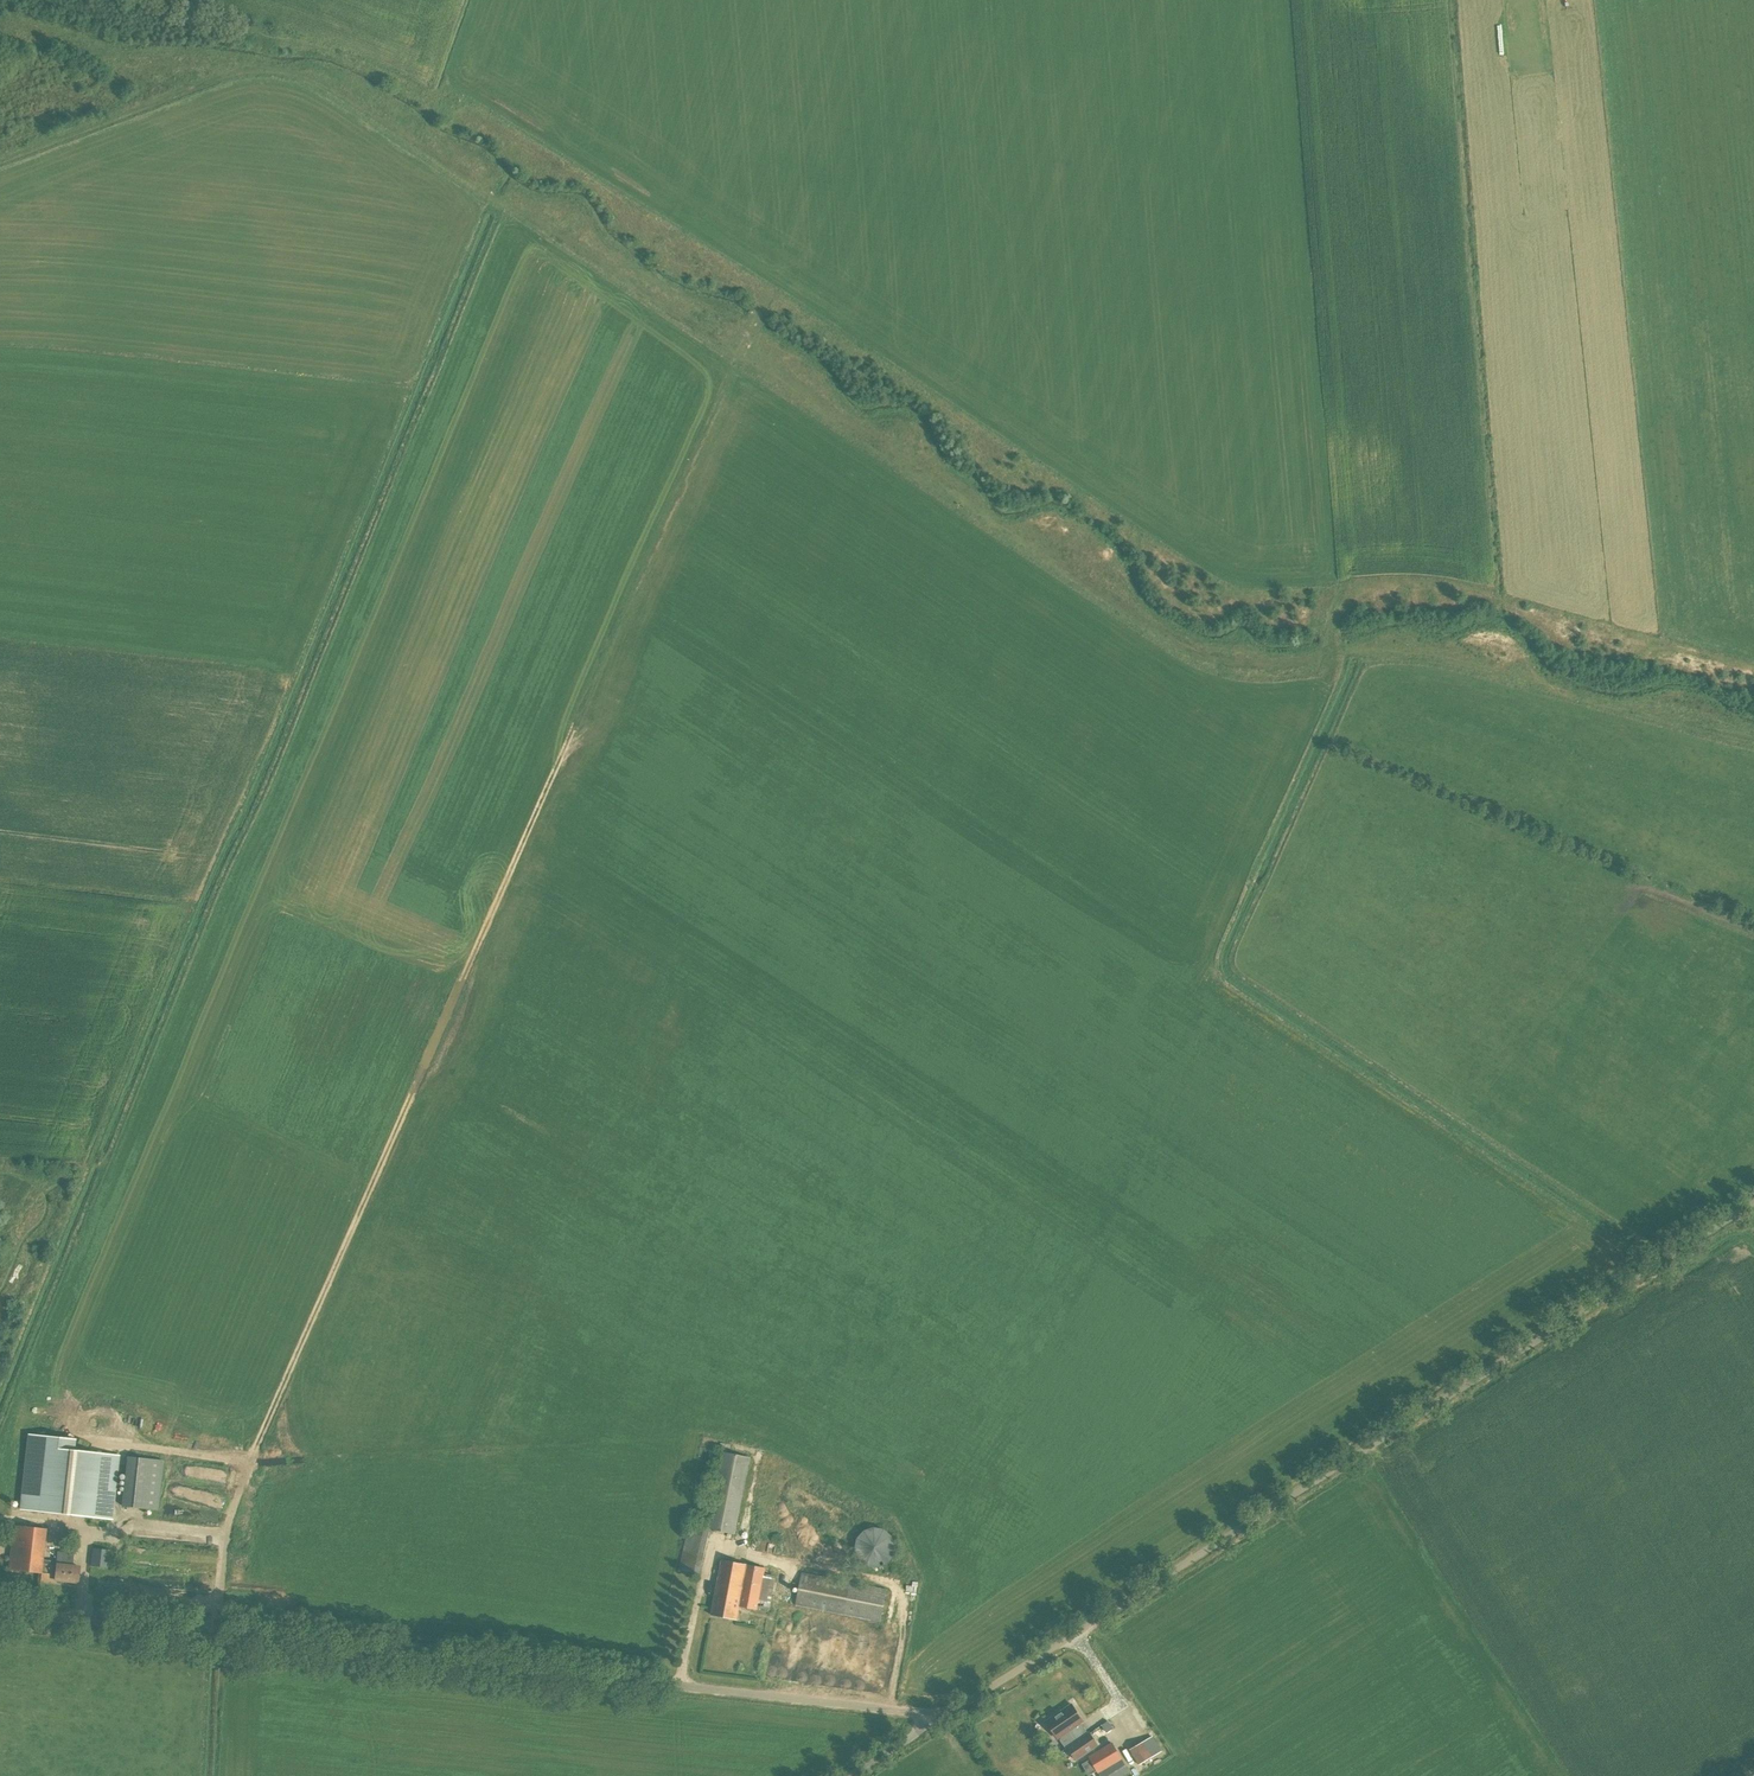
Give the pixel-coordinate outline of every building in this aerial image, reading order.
[(69,1389),(80,1386),(78,1380),(67,1383),(69,1389)] [(26,1433),(19,1510),(60,1514),(110,1519),(118,1456),(65,1450),(66,1437),(26,1433)] [(723,1452),(708,1528),(711,1529),(735,1534),(751,1457),(723,1452)] [(159,1510),(164,1461),(127,1456),(122,1507),(159,1510)] [(818,1506),(827,1514),(835,1504),(827,1497),(818,1506)] [(786,1503),(774,1511),(795,1539),(806,1531),(786,1503)] [(41,1573),(43,1559),(46,1529),(14,1525),(9,1569),(41,1573)] [(877,1568),(887,1564),(894,1557),(896,1546),(892,1536),(884,1529),(874,1527),(864,1530),(857,1538),(855,1549),(858,1558),(866,1565),(877,1568)] [(109,1568),(111,1550),(93,1548),(91,1566),(109,1568)] [(43,1559),(41,1573),(55,1574),(55,1580),(78,1583),(80,1566),(57,1564),(57,1565),(50,1564),(51,1560),(43,1559)] [(769,1610),(776,1575),(765,1573),(766,1568),(723,1559),(712,1614),(737,1619),(740,1606),(758,1610),(758,1608),(769,1610)] [(879,1622),(887,1589),(802,1572),(795,1605),(879,1622)] [(1098,1745),(1083,1725),(1081,1722),(1083,1721),(1071,1704),(1046,1723),(1058,1739),(1060,1738),(1076,1760),(1098,1745)] [(1139,1764),(1161,1751),(1152,1735),(1130,1749),(1139,1764)] [(1130,1772),(1112,1742),(1089,1756),(1100,1775),(1124,1775),(1130,1772)]
